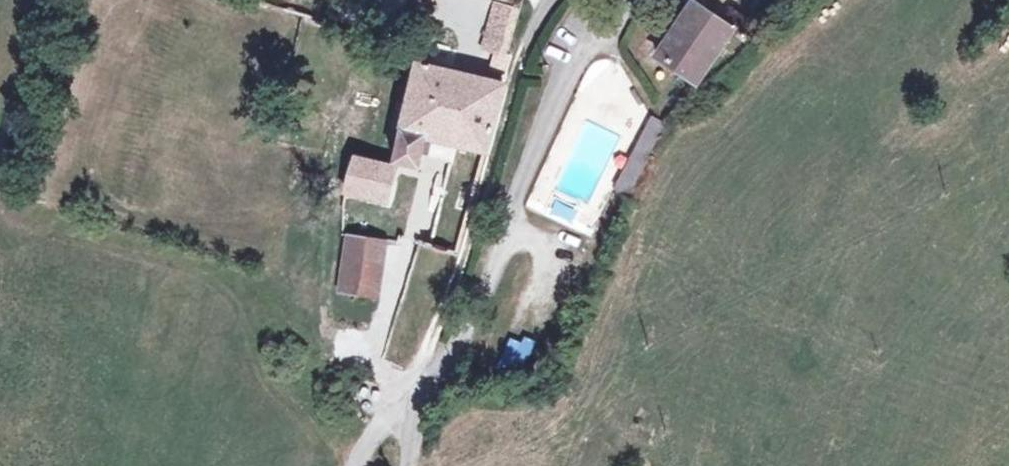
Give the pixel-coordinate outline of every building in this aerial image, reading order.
[(480,46),(508,53),(520,7),(494,0),(492,0),(480,46)] [(705,0),(687,0),(652,48),(697,81),(739,24),(705,0)] [(508,87),(422,64),(396,164),(429,173),(438,139),(490,153),(508,87)] [(630,196),(665,122),(649,114),(614,189),(630,196)] [(400,166),(352,154),(344,188),(392,200),(400,166)] [(400,245),(349,234),(337,292),(387,303),(400,245)] [(499,366),(523,373),(532,342),(508,335),(499,366)]
